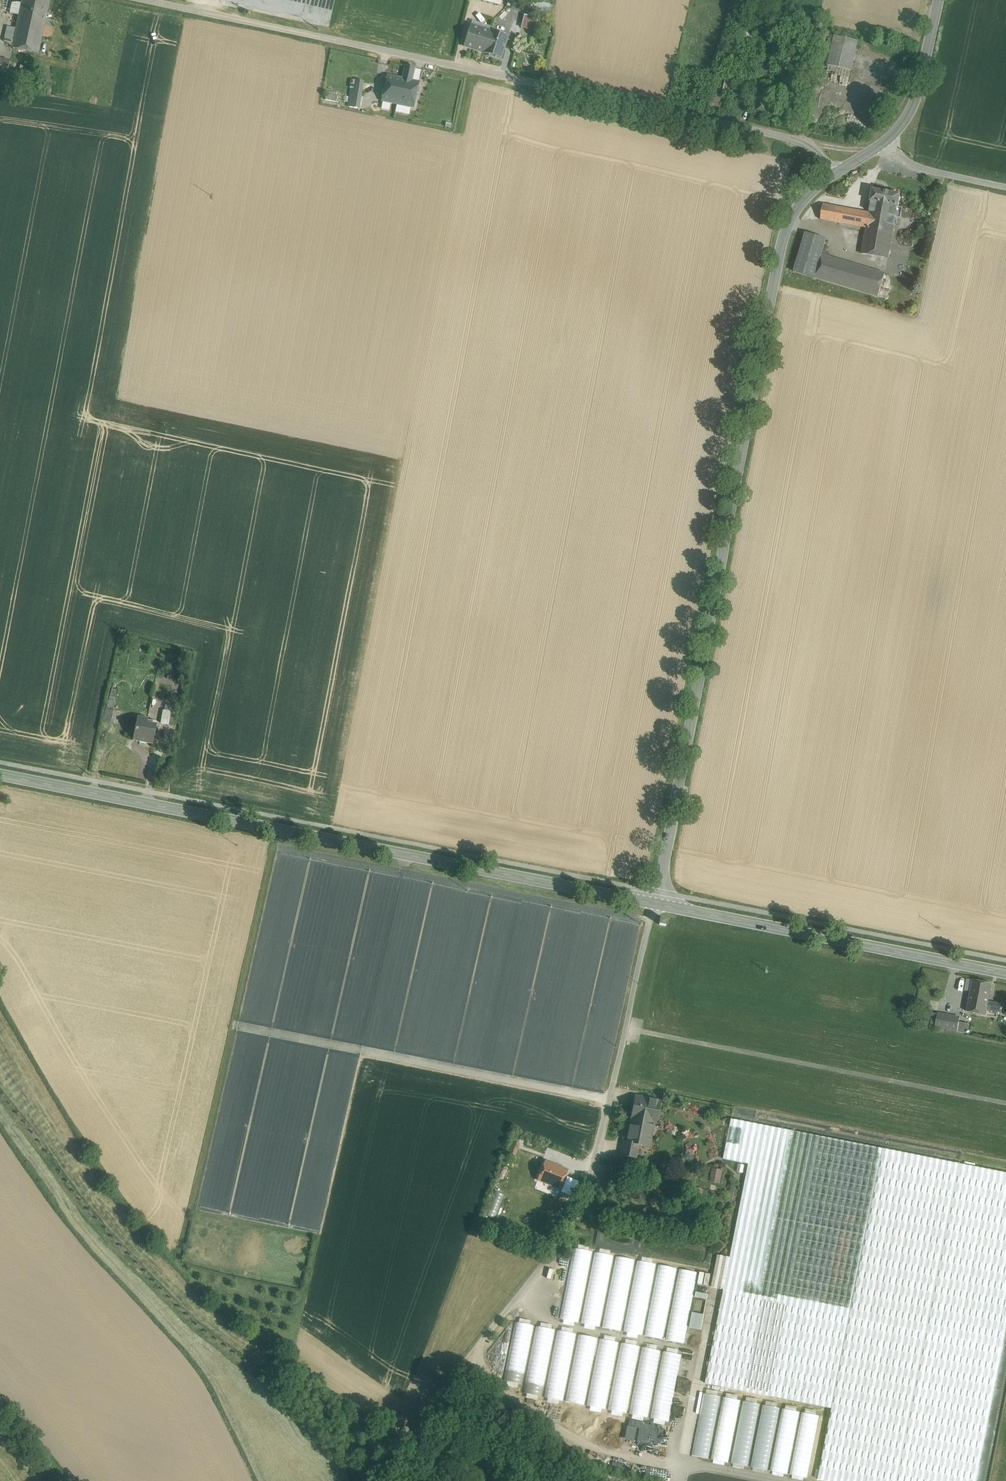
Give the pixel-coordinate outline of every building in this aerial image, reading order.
[(20,13),(45,19),(49,0),(23,0),(20,13)] [(45,19),(20,13),(13,48),(46,55),(53,20),(45,19)] [(535,31),(539,18),(526,14),(522,27),(535,31)] [(491,32),(471,25),(464,46),(484,52),(491,32)] [(508,37),(491,31),(491,32),(484,52),(484,53),(501,58),(508,37)] [(858,41),(835,36),(825,34),(819,60),(829,62),(828,65),(851,71),(858,41)] [(775,55),(766,53),(762,73),(771,75),(775,55)] [(0,59),(0,74),(7,76),(10,61),(0,59)] [(402,79),(387,76),(382,101),(413,107),(419,82),(412,81),(415,67),(406,65),(403,78),(402,79)] [(732,89),(733,78),(724,77),(723,88),(732,89)] [(363,82),(352,80),(350,88),(351,88),(348,106),(359,108),(363,82)] [(340,94),(327,92),(325,100),(338,102),(340,94)] [(900,195),(873,190),(871,202),(869,213),(867,224),(893,229),(898,206),(900,195)] [(869,213),(823,205),(821,219),(866,227),(867,224),(869,213)] [(893,229),(867,224),(866,227),(861,254),(888,258),(893,229)] [(885,274),(822,255),(826,239),(806,233),(794,272),(878,297),(885,274)] [(115,702),(109,700),(103,721),(114,723),(116,711),(113,710),(115,702)] [(170,712),(163,711),(161,724),(168,725),(170,712)] [(177,713),(170,712),(168,725),(175,726),(177,713)] [(157,722),(138,718),(134,739),(140,740),(140,741),(146,743),(146,742),(153,743),(157,722)] [(992,984),(973,980),(967,1012),(986,1015),(987,1010),(1002,1013),(1003,1004),(989,1002),(992,984)] [(959,1020),(946,1018),(944,1028),(968,1033),(969,1025),(959,1023),(959,1020)] [(660,1102),(635,1097),(631,1118),(653,1122),(653,1123),(656,1123),(660,1102)] [(653,1122),(631,1118),(632,1118),(627,1142),(627,1143),(639,1145),(645,1146),(649,1144),(653,1123),(653,1122)] [(883,1149),(732,1119),(724,1159),(749,1164),(731,1257),(718,1255),(712,1287),(724,1289),(706,1383),(832,1408),(883,1149)] [(512,1141),(506,1156),(514,1159),(519,1144),(512,1141)] [(639,1145),(627,1143),(627,1142),(624,1142),(621,1155),(636,1158),(639,1145)] [(832,1408),(818,1479),(828,1480),(897,1480),(959,1164),(883,1149),(832,1408)] [(567,1170),(546,1162),(539,1180),(560,1188),(567,1170)] [(959,1164),(897,1480),(979,1480),(1005,1343),(1005,1172),(959,1164)] [(623,1168),(609,1165),(607,1178),(620,1181),(623,1168)] [(721,1171),(714,1169),(711,1181),(719,1183),(721,1171)] [(574,1187),(578,1178),(570,1174),(566,1183),(574,1187)] [(698,1273),(574,1248),(560,1319),(684,1343),(698,1273)] [(693,1311),(689,1326),(703,1330),(706,1314),(693,1311)] [(682,1355),(515,1322),(503,1381),(522,1385),(523,1393),(669,1421),(682,1355)] [(826,1417),(704,1393),(692,1455),(814,1479),(826,1417)] [(669,1430),(628,1422),(624,1437),(666,1445),(669,1430)]
